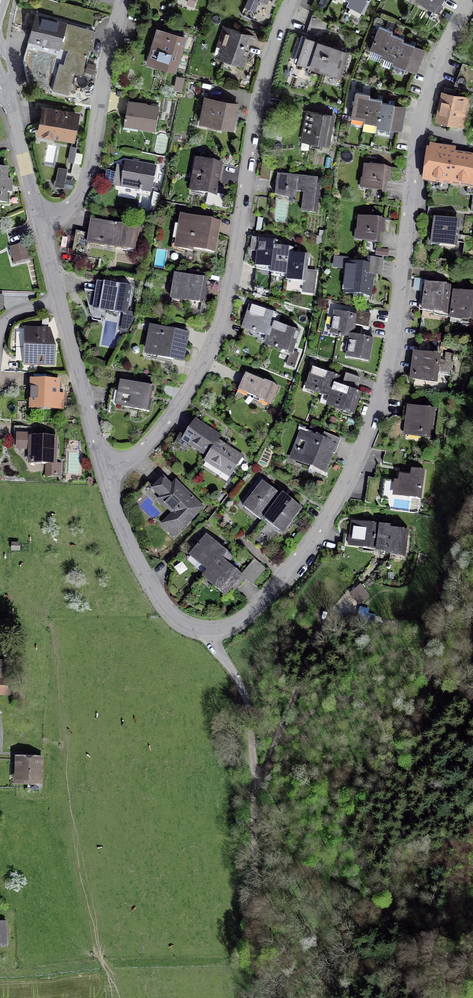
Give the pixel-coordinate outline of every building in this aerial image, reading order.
[(267,4),(268,0),(247,0),(241,14),(252,19),(259,1),(267,4)] [(349,2),(364,10),(369,0),(351,0),(349,2)] [(418,4),(438,15),(446,0),(420,0),(418,4)] [(94,31),(35,15),(29,41),(39,43),(40,42),(78,52),(73,68),(59,64),(52,90),(68,95),(74,75),(72,74),(73,72),(82,75),(94,31)] [(329,23),(314,16),(308,34),(324,39),(329,23)] [(392,31),(380,26),(370,50),(383,55),(391,34),(392,31)] [(240,65),(250,36),(253,37),(255,31),(245,28),(243,33),(228,28),(218,57),(240,65)] [(163,68),(174,71),(185,38),(158,30),(149,60),(159,63),(157,69),(162,70),(163,68)] [(403,39),(391,34),(383,55),(382,57),(394,62),(402,41),(403,39)] [(306,40),(299,62),(316,67),(323,45),(306,40)] [(415,46),(402,41),(394,62),(393,65),(406,70),(415,46)] [(347,53),(323,45),(316,67),(339,75),(347,53)] [(422,49),(415,46),(406,70),(413,72),(422,49)] [(464,64),(456,85),(464,86),(471,89),(472,85),(472,67),(464,64)] [(365,120),(369,97),(370,94),(356,92),(351,117),(365,120)] [(443,94),(438,119),(458,124),(463,105),(469,106),(470,100),(443,94)] [(299,98),(285,96),(283,107),(296,110),(299,98)] [(369,97),(365,120),(364,122),(377,125),(381,102),(382,100),(369,97)] [(201,122),(232,129),(237,105),(206,98),(201,122)] [(138,127),(154,130),(158,108),(143,105),(143,104),(129,102),(126,117),(125,117),(124,121),(123,128),(138,131),(138,127)] [(381,102),(377,125),(377,128),(390,130),(394,105),(381,102)] [(402,106),(394,105),(390,130),(398,132),(402,106)] [(77,115),(45,109),(41,129),(53,132),(52,135),(72,139),(77,115)] [(325,145),(331,115),(311,111),(306,141),(325,145)] [(69,161),(79,161),(80,146),(69,145),(69,161)] [(472,186),(472,158),(451,155),(452,150),(431,147),(431,152),(426,151),(424,170),(428,170),(427,180),(472,186)] [(104,183),(152,192),(156,167),(125,161),(123,174),(107,171),(104,183)] [(195,191),(215,194),(220,165),(197,161),(194,177),(197,177),(195,191)] [(367,181),(367,188),(381,189),(380,197),(388,198),(390,181),(398,181),(401,180),(402,170),(365,166),(363,180),(367,181)] [(67,169),(59,167),(56,181),(55,180),(54,186),(64,188),(67,169)] [(6,202),(6,192),(10,192),(10,181),(6,181),(6,171),(0,170),(0,202),(6,202)] [(302,211),(317,213),(321,179),(277,174),(275,195),(296,198),(295,201),(303,202),(302,211)] [(193,248),(215,252),(218,235),(213,234),(215,221),(181,216),(180,226),(182,226),(178,248),(193,251),(193,248)] [(361,239),(375,241),(374,248),(382,249),(385,220),(360,217),(358,232),(361,232),(361,239)] [(104,246),(136,252),(140,228),(106,222),(107,221),(92,219),(89,236),(85,235),(86,234),(77,232),(73,253),(102,258),(104,246)] [(433,235),(431,244),(440,245),(440,244),(456,246),(459,223),(436,220),(433,235)] [(276,241),(253,238),(251,250),(259,251),(257,266),(273,268),(275,246),(276,241)] [(11,248),(15,262),(29,259),(26,244),(11,248)] [(292,249),(275,246),(273,268),(272,273),(288,275),(291,253),(292,249)] [(307,255),(291,253),(288,275),(288,280),(304,282),(303,292),(314,293),(316,272),(306,271),(307,255)] [(367,300),(367,296),(372,296),(374,274),(376,274),(377,267),(382,268),(383,259),(368,258),(367,265),(349,263),(350,259),(336,258),(335,263),(349,265),(345,293),(363,295),(362,300),(367,300)] [(189,277),(176,275),(172,297),(181,299),(181,303),(194,306),(194,301),(204,303),(202,313),(206,314),(210,301),(204,300),(206,289),(202,288),(205,274),(190,272),(189,277)] [(116,309),(125,311),(127,298),(129,299),(131,289),(119,287),(119,285),(98,282),(96,296),(100,296),(99,301),(87,299),(92,320),(101,321),(103,310),(115,312),(116,309)] [(426,284),(423,307),(426,307),(441,309),(452,311),(454,292),(449,292),(450,287),(426,284)] [(451,315),(472,318),(472,295),(454,292),(452,311),(451,315)] [(252,331),(268,336),(273,323),(276,314),(251,306),(244,326),(252,329),(252,331)] [(441,309),(426,307),(424,317),(440,319),(441,309)] [(135,313),(129,312),(128,317),(124,316),(121,334),(125,334),(134,318),(135,313)] [(357,312),(356,315),(336,312),(331,334),(351,338),(352,338),(353,335),(354,325),(356,319),(370,321),(371,314),(357,312)] [(440,319),(424,317),(423,326),(439,328),(440,319)] [(370,321),(356,319),(354,325),(368,328),(370,321)] [(273,323),(268,336),(266,344),(275,346),(274,348),(291,353),(287,365),(292,367),(294,367),(295,366),(299,354),(292,351),(298,331),(273,323)] [(439,328),(423,326),(422,335),(437,337),(439,328)] [(147,353),(182,359),(187,330),(174,327),(173,332),(152,328),(147,353)] [(25,355),(25,372),(53,373),(54,352),(51,352),(52,344),(52,343),(51,342),(50,341),(49,341),(48,340),(48,331),(19,330),(18,355),(25,355)] [(258,336),(245,332),(241,342),(254,347),(258,336)] [(347,357),(368,361),(372,339),(353,335),(352,338),(351,338),(347,357)] [(437,341),(421,339),(419,354),(435,356),(437,341)] [(417,353),(414,376),(437,379),(440,357),(435,356),(419,354),(417,353)] [(320,402),(329,405),(335,385),(338,376),(314,368),(307,389),(323,393),(320,402)] [(238,390),(269,404),(277,387),(245,373),(238,390)] [(346,373),(344,380),(357,384),(360,378),(346,373)] [(335,385),(329,405),(341,409),(341,410),(352,414),(359,392),(355,391),(357,384),(344,380),(342,387),(335,385)] [(33,381),(32,405),(61,406),(61,396),(57,396),(57,382),(33,381)] [(111,404),(149,411),(153,387),(123,381),(121,391),(114,390),(111,404)] [(410,419),(408,432),(421,434),(421,435),(431,436),(433,420),(430,420),(432,410),(405,407),(404,418),(410,419)] [(217,440),(220,436),(195,420),(184,437),(180,434),(175,442),(185,449),(189,444),(208,456),(217,440)] [(18,447),(31,448),(30,463),(47,464),(47,476),(60,475),(61,464),(54,464),(55,437),(32,436),(32,434),(32,426),(17,426),(17,439),(18,440),(18,447)] [(315,475),(323,478),(338,439),(325,433),(322,440),(301,432),(294,449),(299,451),(295,461),(317,469),(315,475)] [(226,471),(231,474),(238,464),(240,465),(244,459),(242,458),(243,457),(217,440),(208,456),(205,460),(224,473),(226,471)] [(399,458),(384,455),(383,462),(397,465),(399,458)] [(370,477),(367,502),(382,504),(382,500),(394,501),(394,499),(410,501),(410,498),(421,499),(424,471),(412,469),(411,476),(400,475),(399,481),(370,477)] [(164,526),(175,536),(203,507),(192,497),(189,500),(185,496),(187,495),(175,483),(172,486),(163,478),(153,488),(161,496),(158,499),(174,515),(164,526)] [(281,496),(262,482),(245,503),(264,518),(266,516),(281,496)] [(266,516),(285,530),(302,509),(283,494),(281,496),(266,516)] [(353,553),(353,546),(374,549),(375,548),(377,525),(378,524),(353,521),(352,535),(345,534),(343,544),(339,544),(338,552),(353,553)] [(386,551),(405,553),(408,532),(390,530),(390,527),(377,525),(375,548),(386,549),(386,551)] [(208,570),(224,551),(207,536),(190,555),(208,570)] [(224,551),(208,570),(206,573),(215,581),(213,584),(225,594),(241,576),(228,564),(233,558),(224,551)] [(180,554),(169,564),(175,570),(185,560),(180,554)] [(364,587),(356,594),(360,600),(369,593),(364,587)] [(0,621),(0,630),(13,630),(13,620),(0,621)] [(0,670),(0,693),(11,694),(11,671),(0,670)] [(40,760),(18,759),(17,782),(39,783),(40,760)]
